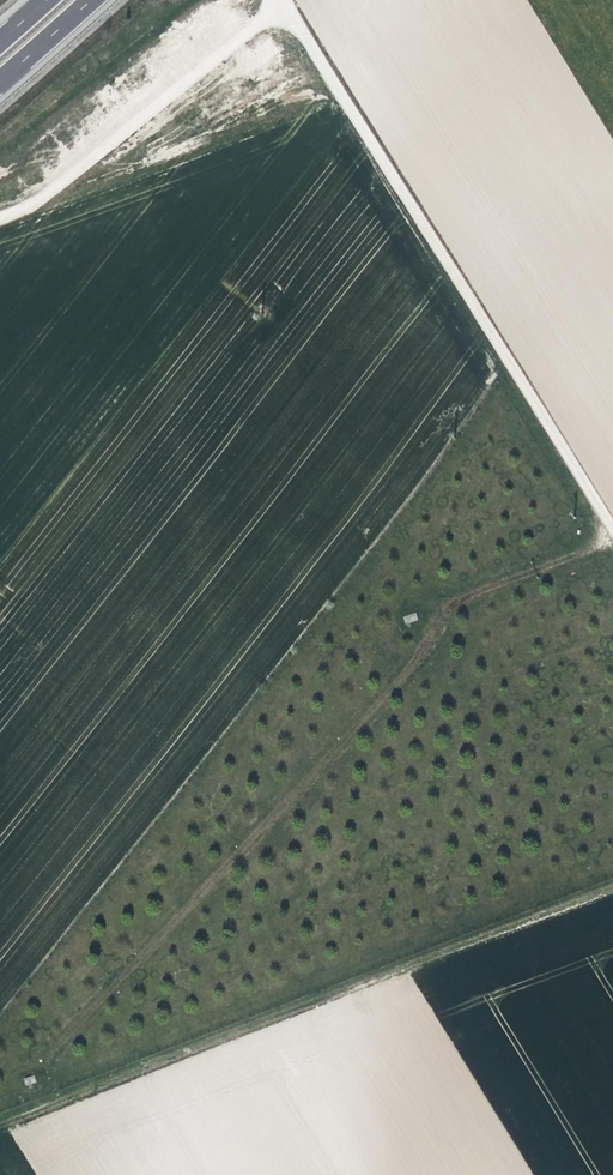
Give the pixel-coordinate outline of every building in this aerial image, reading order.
[(405,624),(418,620),(416,613),(403,617),(405,624)]
